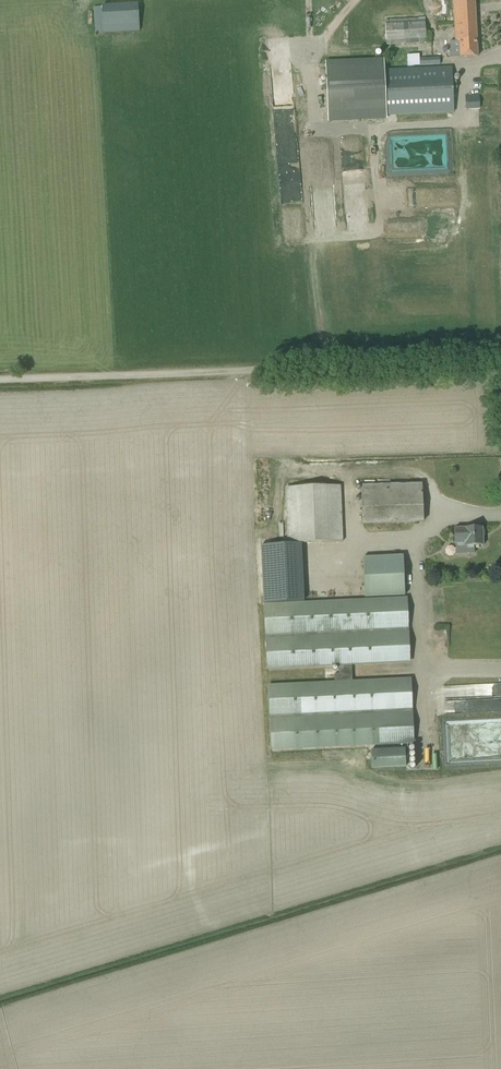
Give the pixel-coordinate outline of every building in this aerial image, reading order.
[(455,42),(450,42),(451,58),(478,57),(475,0),(453,0),(455,42)] [(94,6),(95,34),(139,32),(138,4),(94,6)] [(385,20),(386,46),(426,43),(424,18),(385,20)] [(440,65),(440,57),(413,59),(413,66),(440,65)] [(453,112),(451,67),(384,70),(384,61),(325,64),(328,120),(386,117),(386,115),(453,112)] [(480,94),(466,96),(467,108),(482,106),(480,94)] [(362,487),(363,523),(423,522),(422,494),(421,495),(421,486),(362,487)] [(288,489),(290,545),(301,545),(343,543),(341,487),(288,489)] [(455,554),(474,553),(473,546),(483,546),(483,537),(484,536),(484,531),(482,530),(482,527),(464,528),(454,529),(455,554)] [(290,545),(261,546),(264,604),(303,602),(301,545),(290,545)] [(363,558),(365,597),(405,595),(403,556),(363,558)] [(264,605),(267,670),(338,666),(351,665),(408,662),(406,632),(405,632),(404,629),(406,629),(405,598),(264,605)] [(435,638),(447,638),(447,629),(434,629),(435,638)] [(268,685),(271,750),(412,743),(410,713),(408,713),(408,710),(410,709),(409,679),(352,681),(351,665),(338,666),(339,674),(334,674),(334,682),(268,685)] [(500,707),(500,699),(492,699),(493,708),(500,707)] [(405,749),(371,750),(372,768),(406,766),(405,749)]
